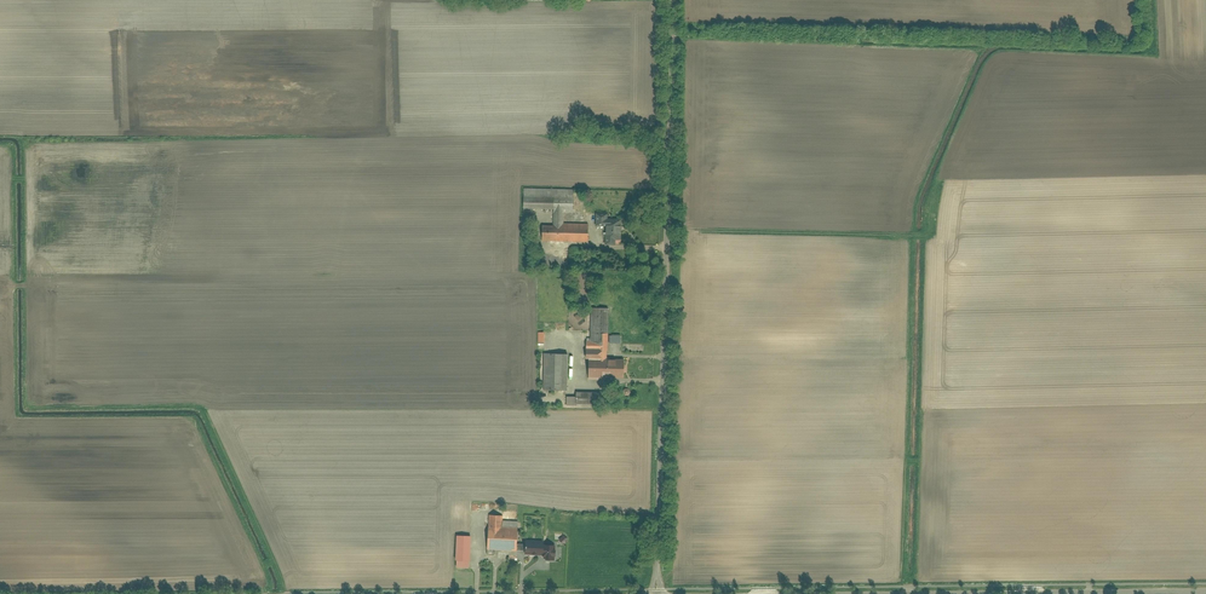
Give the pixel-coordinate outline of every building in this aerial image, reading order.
[(573,189),(526,188),(525,208),(552,208),(552,211),(564,212),(572,212),(573,189)] [(564,212),(552,211),(552,222),(563,222),(564,212)] [(607,213),(595,213),(595,225),(604,225),(607,226),(607,218),(607,213)] [(614,239),(620,239),(620,218),(607,218),(607,226),(604,225),(604,244),(614,244),(614,239)] [(540,241),(586,242),(587,223),(563,222),(552,222),(552,226),(541,226),(540,241)] [(608,308),(590,307),(590,341),(586,341),(585,360),(586,360),(605,360),(606,349),(607,349),(608,308)] [(566,353),(543,353),(542,389),(565,390),(566,353)] [(586,376),(622,376),(623,360),(605,360),(586,360),(586,376)] [(593,392),(575,392),(575,396),(575,403),(593,404),(593,392)] [(566,396),(566,404),(575,404),(575,403),(575,396),(566,396)] [(516,550),(517,529),(502,528),(503,516),(489,515),(487,549),(516,550)] [(562,543),(567,539),(563,535),(558,540),(562,543)] [(468,560),(469,560),(470,536),(455,536),(454,560),(455,560),(468,560)] [(542,540),(525,540),(524,554),(542,554),(542,545),(542,540)] [(554,560),(555,545),(542,545),(542,554),(544,555),(544,560),(554,560)]
